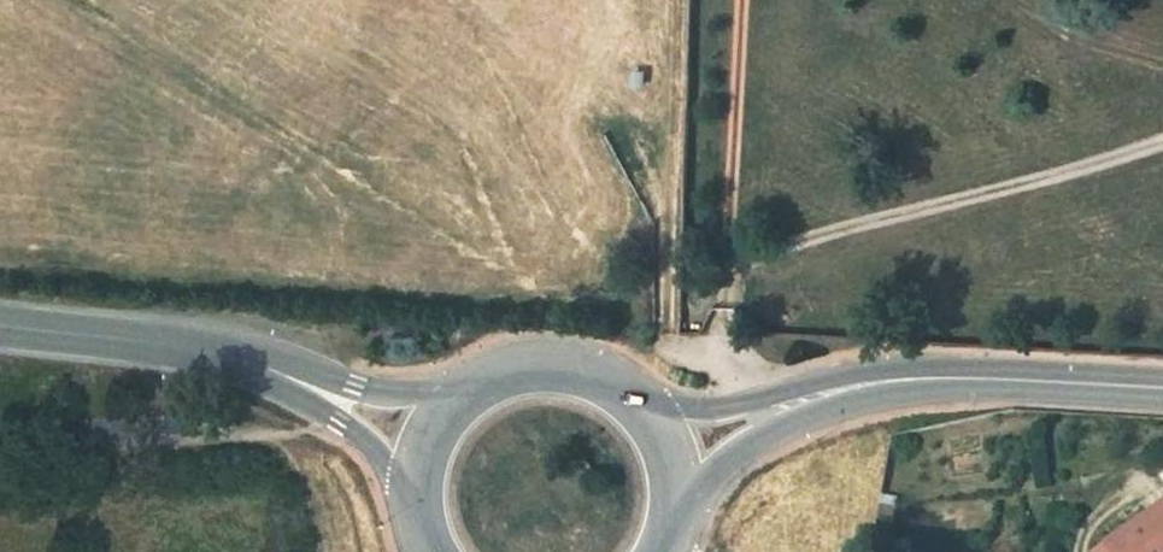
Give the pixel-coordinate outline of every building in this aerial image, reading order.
[(1144,518),(1141,513),(1129,521),(1132,527),(1095,551),(1162,551),(1162,504),(1144,518)]
